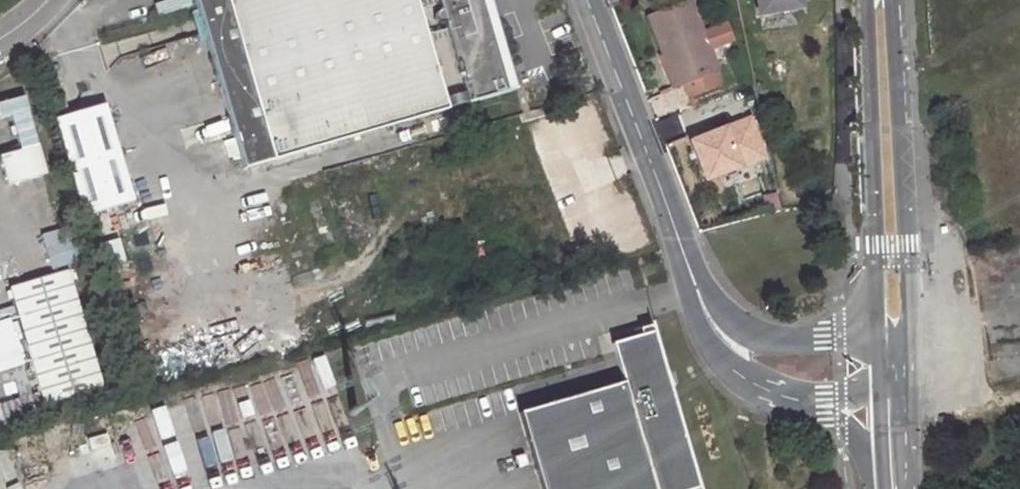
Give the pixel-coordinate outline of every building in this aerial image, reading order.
[(242,166),(505,89),(480,0),(194,0),(242,166)] [(505,89),(516,86),(491,0),(480,0),(505,89)] [(688,0),(685,0),(647,15),(664,62),(669,60),(678,82),(680,82),(685,95),(716,83),(712,70),(714,69),(688,0)] [(760,14),(797,8),(796,0),(757,0),(760,14)] [(8,118),(17,152),(0,157),(0,169),(5,188),(45,176),(23,98),(0,104),(0,120),(8,118)] [(101,102),(52,116),(80,214),(130,199),(101,102)] [(740,146),(732,126),(701,138),(709,158),(740,146)] [(49,271),(78,261),(67,228),(38,238),(49,271)] [(64,271),(0,290),(32,406),(98,388),(64,271)] [(547,488),(608,488),(656,473),(661,488),(705,488),(707,488),(656,334),(615,347),(628,386),(525,419),(547,488)] [(608,488),(661,488),(656,473),(608,488)]
